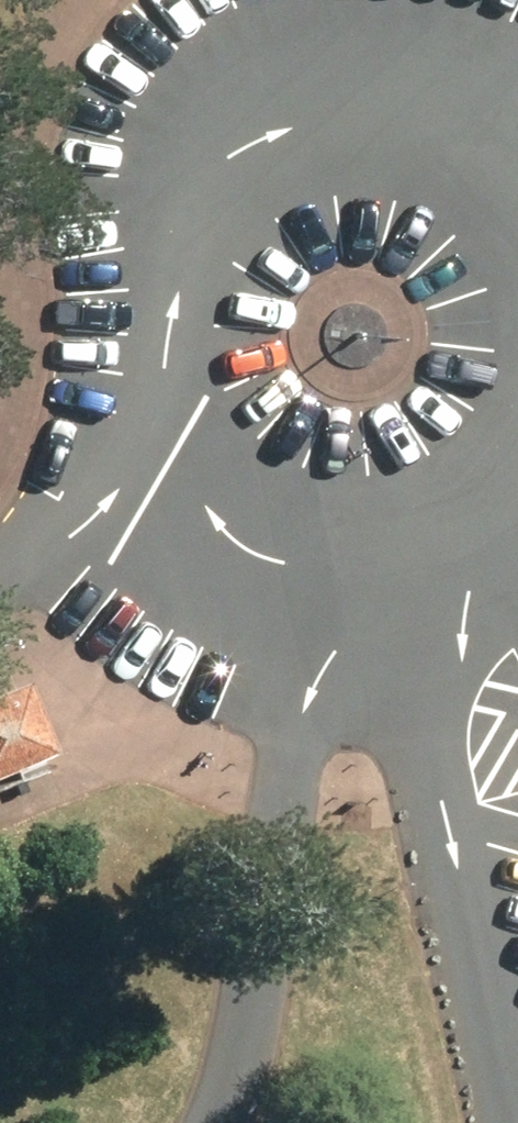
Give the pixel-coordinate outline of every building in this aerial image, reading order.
[(27,683),(0,694),(0,775),(56,752),(27,683)]
